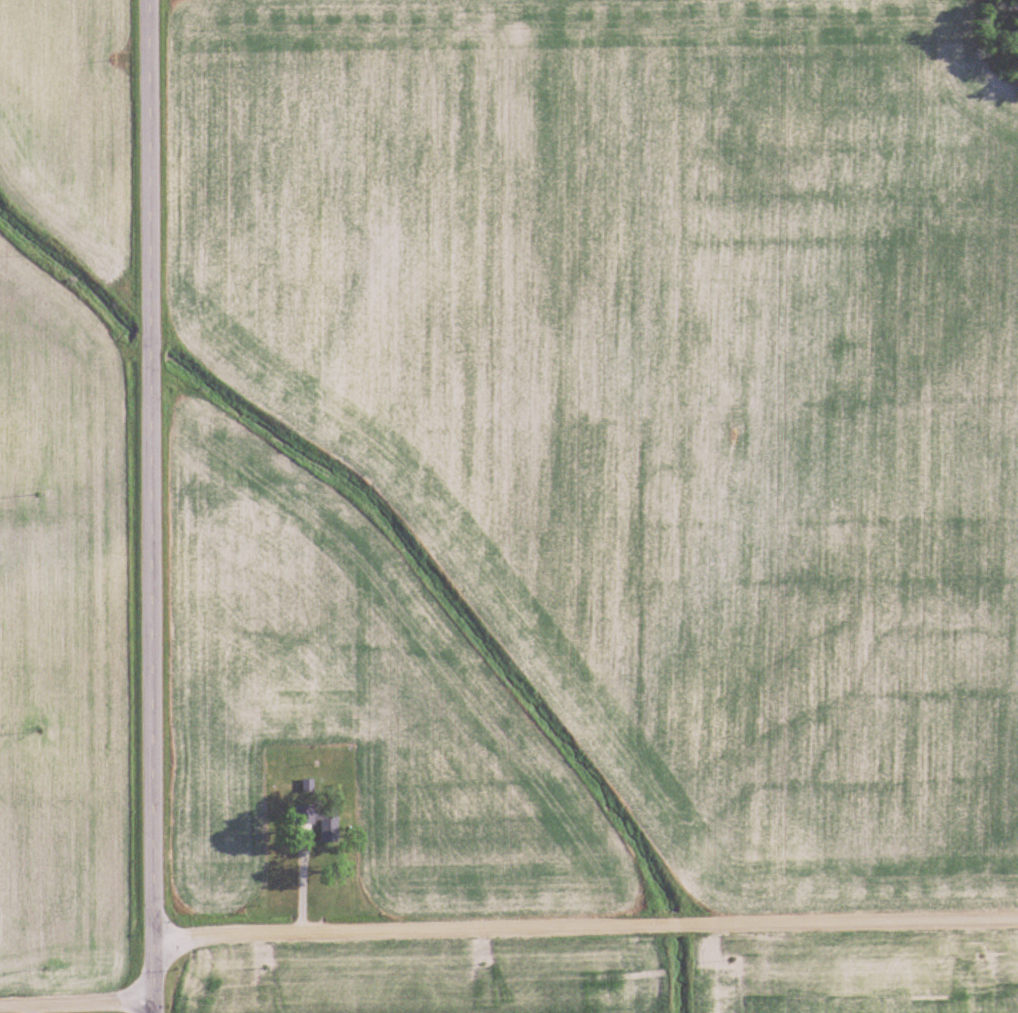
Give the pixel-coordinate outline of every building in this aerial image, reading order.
[(338,806),(296,806),(296,822),(321,823),(320,843),(338,843),(338,806)]
